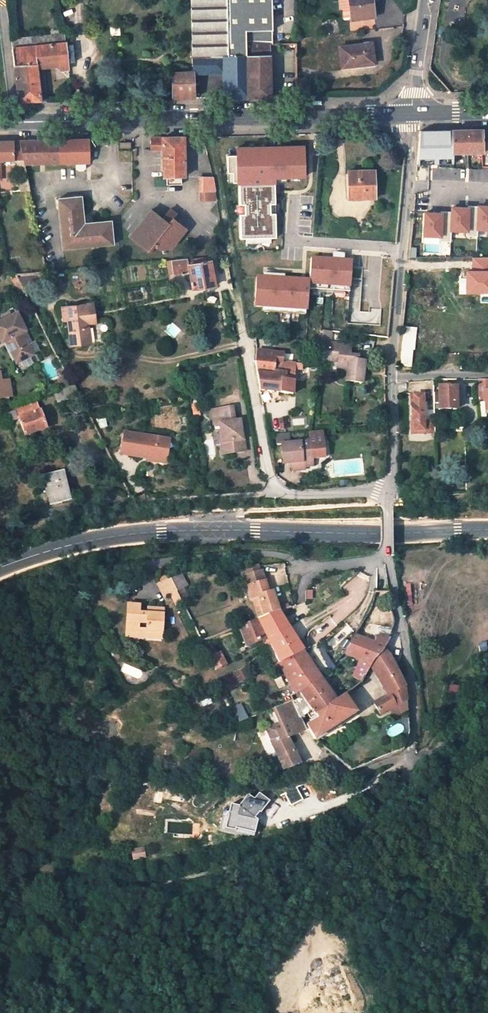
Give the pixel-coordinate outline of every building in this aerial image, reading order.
[(191,57),(197,57),(197,43),(205,43),(205,41),(208,41),(209,53),(216,53),(216,57),(236,57),(236,44),(241,44),(239,0),(190,0),(191,57)] [(241,44),(247,44),(247,42),(246,30),(271,30),(270,0),(239,0),(241,44)] [(339,10),(342,10),(343,19),(351,18),(351,21),(374,18),(372,0),(338,0),(339,10)] [(266,44),(271,44),(271,30),(246,30),(247,42),(266,44)] [(67,59),(64,34),(12,39),(19,102),(42,101),(37,62),(43,62),(44,68),(58,66),(57,60),(67,59)] [(213,80),(213,98),(248,97),(247,57),(247,44),(241,44),(236,44),(236,57),(216,57),(216,53),(209,53),(208,41),(205,41),(205,43),(197,43),(197,57),(191,57),(192,71),(193,71),(193,73),(199,73),(213,72),(213,80)] [(272,96),(271,44),(266,44),(247,42),(247,44),(247,57),(248,97),(272,96)] [(371,43),(339,46),(342,67),(374,64),(371,43)] [(70,77),(67,59),(57,60),(58,66),(68,78),(70,77)] [(48,101),(44,68),(43,62),(37,62),(42,101),(45,101),(48,101)] [(192,71),(171,72),(172,99),(202,98),(201,93),(194,93),(193,73),(193,71),(192,71)] [(309,95),(309,78),(297,78),(297,96),(309,95)] [(464,130),(451,131),(452,154),(484,153),(484,130),(464,130)] [(420,132),(417,163),(426,164),(449,164),(451,163),(452,163),(452,154),(451,131),(427,132),(420,132)] [(166,137),(151,137),(152,149),(162,149),(163,177),(166,177),(181,177),(184,177),(184,145),(184,136),(166,137)] [(184,145),(205,144),(204,136),(184,136),(184,145)] [(59,140),(60,163),(89,163),(88,139),(59,140)] [(23,164),(60,163),(59,140),(19,141),(23,164)] [(16,160),(22,191),(29,191),(23,164),(19,141),(0,141),(0,161),(16,160)] [(236,148),(236,155),(226,155),(227,173),(232,172),(232,182),(237,182),(237,183),(238,183),(240,238),(276,237),(274,177),(304,176),(303,146),(236,148)] [(417,163),(415,182),(424,182),(426,164),(417,163)] [(374,198),(373,171),(348,171),(348,176),(343,176),(343,187),(345,187),(345,197),(360,197),(360,199),(374,198)] [(213,177),(198,177),(198,191),(200,191),(215,192),(216,192),(213,177)] [(419,194),(423,195),(424,182),(415,182),(414,194),(419,194)] [(215,192),(200,191),(200,200),(216,201),(215,192)] [(58,198),(62,249),(114,245),(111,221),(91,223),(91,218),(87,215),(82,215),(81,196),(58,198)] [(467,205),(467,208),(451,207),(450,211),(440,211),(440,214),(424,213),(423,235),(439,236),(439,241),(450,241),(450,229),(466,230),(466,236),(477,236),(477,229),(487,229),(487,206),(467,205)] [(151,246),(157,250),(170,250),(185,231),(172,221),(177,215),(170,210),(162,220),(150,211),(130,237),(147,251),(151,246)] [(192,290),(215,285),(209,256),(171,260),(171,261),(174,274),(181,273),(180,271),(188,270),(192,290)] [(349,290),(351,260),(347,260),(332,259),(311,257),(310,280),(309,288),(349,290)] [(166,262),(169,275),(174,274),(171,261),(166,262)] [(22,286),(35,280),(34,278),(34,273),(16,275),(17,277),(22,286)] [(257,276),(255,305),(307,309),(309,287),(309,288),(310,280),(257,276)] [(11,279),(19,295),(25,292),(22,286),(17,277),(11,279)] [(95,323),(93,304),(61,307),(63,321),(67,321),(71,345),(90,343),(88,324),(95,323)] [(24,331),(28,329),(19,310),(0,319),(0,335),(3,341),(9,338),(10,342),(8,344),(18,363),(35,355),(29,343),(24,331)] [(24,331),(29,343),(34,341),(28,329),(24,331)] [(363,384),(366,362),(359,361),(359,356),(350,355),(351,346),(326,343),(322,342),(320,357),(329,358),(329,362),(339,363),(338,369),(349,370),(347,382),(363,384)] [(408,370),(410,350),(400,349),(398,371),(408,370)] [(292,394),(294,364),(287,363),(281,362),(282,354),(257,350),(255,363),(260,390),(292,394)] [(1,382),(0,378),(0,398),(11,396),(8,380),(1,382)] [(487,414),(487,380),(477,379),(478,404),(485,404),(486,414),(487,414)] [(457,411),(456,387),(452,387),(452,383),(437,384),(438,394),(432,394),(433,404),(437,404),(438,411),(457,411)] [(410,395),(410,425),(410,434),(434,434),(433,426),(433,422),(423,422),(423,396),(410,395)] [(46,429),(37,403),(16,410),(17,415),(21,425),(25,436),(46,429)] [(240,433),(239,421),(234,422),(232,408),(212,411),(214,426),(219,425),(223,454),(243,452),(241,439),(240,433)] [(9,417),(13,428),(21,425),(17,415),(9,417)] [(478,442),(477,428),(465,428),(465,442),(478,442)] [(165,461),(169,440),(125,433),(121,454),(165,461)] [(278,445),(280,444),(283,460),(290,460),(291,464),(292,471),(304,470),(304,467),(304,463),(312,462),(312,459),(311,452),(322,451),(321,434),(309,435),(310,442),(289,444),(288,433),(276,434),(278,445)] [(322,451),(311,452),(312,459),(323,458),(322,451)] [(63,472),(43,477),(50,505),(69,501),(67,490),(65,481),(63,472)] [(248,567),(242,568),(245,577),(260,572),(258,567),(248,567)] [(258,597),(265,617),(279,612),(277,608),(272,592),(268,593),(261,572),(260,572),(245,577),(244,578),(252,600),(258,597)] [(181,573),(168,574),(177,591),(187,587),(181,573)] [(127,606),(126,620),(125,628),(136,629),(137,629),(137,621),(147,622),(146,630),(145,637),(161,638),(163,608),(154,608),(154,612),(148,612),(139,611),(140,604),(127,603),(127,606)] [(292,603),(277,608),(279,612),(293,607),(292,603)] [(267,639),(275,654),(279,664),(302,652),(293,635),(279,612),(265,617),(239,627),(247,646),(267,639)] [(375,637),(389,640),(392,629),(377,626),(375,637)] [(125,628),(125,636),(145,637),(146,630),(137,629),(136,629),(125,628)] [(365,675),(366,676),(370,666),(373,661),(382,653),(384,649),(389,640),(375,637),(374,642),(355,635),(343,654),(359,661),(355,671),(365,675)] [(406,688),(406,687),(390,655),(387,652),(384,649),(382,653),(373,661),(370,666),(378,680),(386,696),(374,703),(380,715),(390,709),(394,718),(408,711),(408,701),(406,688)] [(221,652),(209,658),(215,670),(227,664),(221,652)] [(302,652),(279,664),(294,695),(297,693),(299,692),(319,679),(310,665),(302,652)] [(299,692),(313,711),(316,715),(335,701),(319,679),(299,692)] [(363,686),(360,683),(335,701),(316,715),(318,719),(306,725),(315,740),(356,713),(347,700),(355,694),(355,693),(364,687),(363,686)] [(459,686),(450,685),(448,701),(457,702),(459,686)] [(307,733),(303,723),(301,718),(299,719),(292,700),(274,709),(280,724),(281,725),(287,739),(288,738),(289,741),(302,735),(307,733)] [(232,707),(237,722),(247,719),(241,703),(232,707)] [(306,714),(309,719),(310,719),(316,715),(313,711),(306,714)] [(395,720),(408,714),(408,711),(394,718),(395,720)] [(434,718),(426,717),(424,730),(432,731),(434,718)] [(408,722),(395,722),(396,738),(409,738),(408,722)] [(287,739),(281,725),(267,730),(272,742),(271,742),(282,769),(299,763),(294,752),(293,749),(290,742),(289,741),(288,738),(287,739)] [(260,814),(269,801),(258,793),(254,799),(247,794),(238,807),(241,809),(239,811),(237,821),(234,831),(254,835),(258,821),(255,818),(259,813),(260,814)] [(233,820),(237,821),(239,811),(241,809),(238,807),(237,807),(233,820)]
